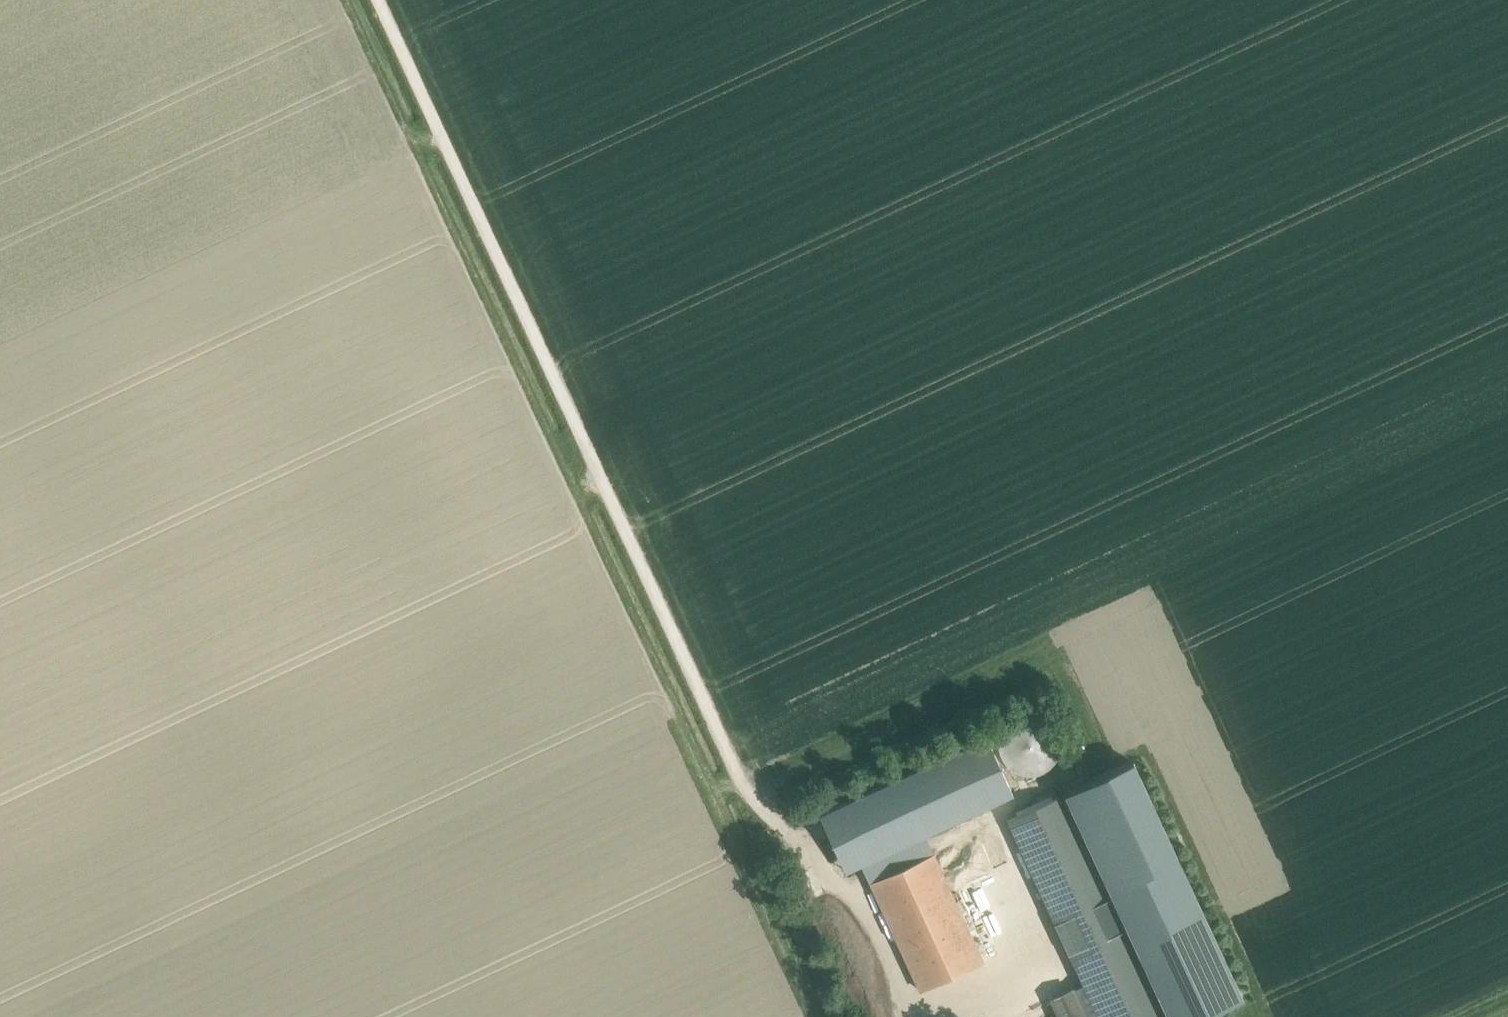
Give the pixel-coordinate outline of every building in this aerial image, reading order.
[(1027,777),(1029,777),(1032,777),(1035,776),(1037,776),(1040,775),(1042,774),(1044,773),(1047,771),(1049,770),(1051,768),(1052,766),(1054,764),(1055,762),(1057,759),(1058,757),(1058,754),(1059,752),(1059,749),(1059,747),(1059,744),(1059,741),(1058,739),(1058,736),(1057,734),(1055,732),(1054,729),(1052,727),(1051,725),(1049,724),(1047,722),(1044,720),(1042,719),(1040,718),(1037,717),(1035,717),(1032,717),(1029,716),(1027,717),(1024,717),(1021,717),(1019,718),(1017,719),(1014,721),(1012,722),(1010,724),(1008,725),(1006,727),(1005,729),(1003,732),(1002,734),(1001,736),(1000,739),(1000,741),(999,744),(999,747),(999,749),(1000,752),(1000,754),(1001,757),(1002,759),(1003,762),(1005,764),(1006,766),(1008,768),(1010,770),(1012,771),(1014,773),(1017,774),(1019,775),(1022,776),(1024,776),(1027,777)] [(986,739),(820,815),(847,873),(1013,796),(1008,786),(988,742),(986,739)] [(1069,797),(1170,1016),(1231,1016),(1244,1011),(1133,768),(1069,797)] [(1098,1016),(1166,1016),(1063,795),(1007,821),(1098,1016)] [(871,884),(920,991),(982,962),(933,856),(871,884)] [(1058,1016),(1085,1016),(1072,989),(1050,1000),(1058,1016)]
